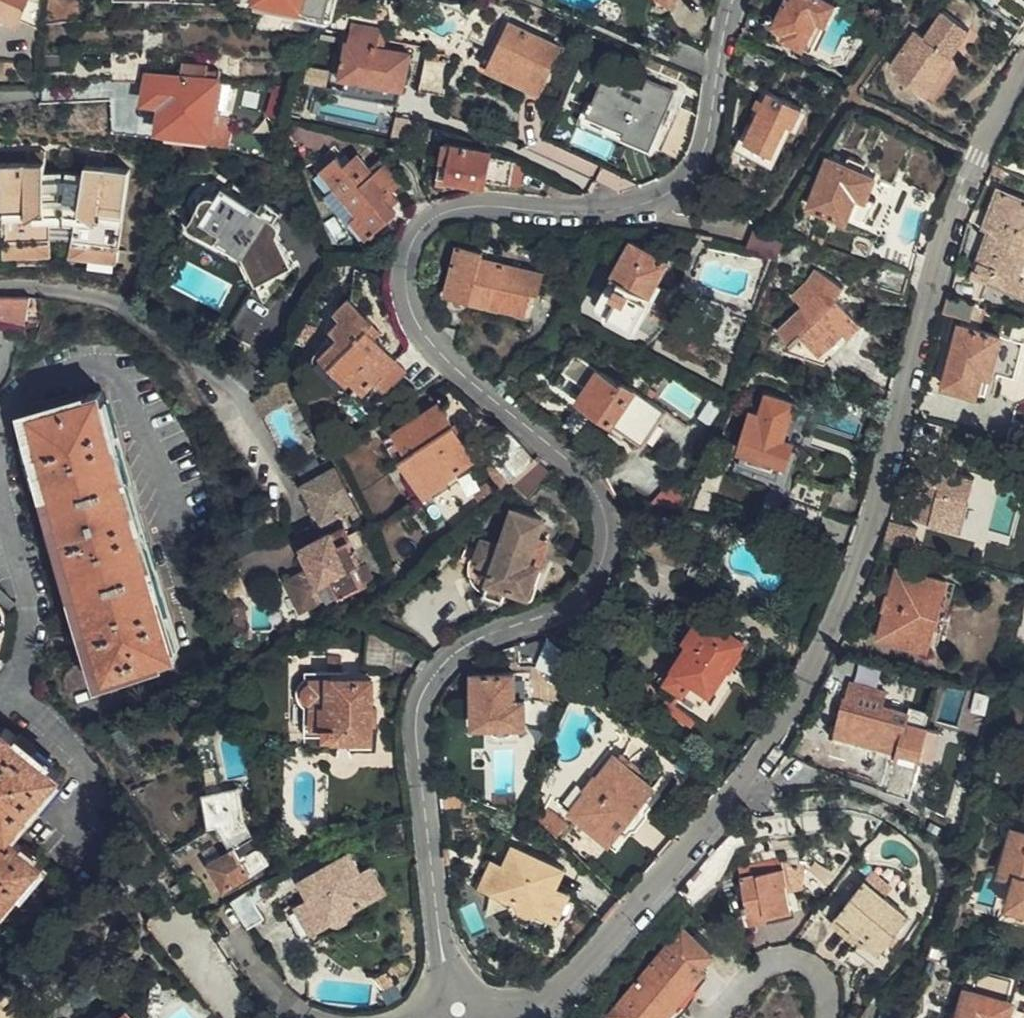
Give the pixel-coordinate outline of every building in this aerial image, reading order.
[(5,22),(10,18),(26,23),(34,0),(0,0),(0,23),(5,22)] [(26,23),(34,26),(36,23),(44,22),(45,0),(34,0),(26,23)] [(314,26),(319,23),(332,17),(336,0),(256,0),(255,4),(280,10),(279,16),(314,26)] [(469,8),(481,10),(486,0),(472,0),(469,8)] [(672,9),(678,0),(658,0),(672,9)] [(825,22),(836,0),(783,0),(771,24),(783,30),(781,34),(804,45),(817,17),(825,22)] [(1022,31),(1023,27),(1023,5),(1017,0),(1012,0),(1001,17),(1022,31)] [(930,38),(925,35),(914,52),(908,48),(895,67),(904,74),(899,80),(932,101),(959,61),(956,59),(974,33),(947,14),(930,38)] [(812,50),(825,22),(817,17),(804,45),(812,50)] [(560,46),(500,21),(480,66),(540,92),(560,46)] [(357,25),(355,33),(347,57),(342,76),(348,78),(343,96),(396,110),(400,92),(403,92),(411,60),(401,57),(403,51),(397,49),(398,44),(388,41),(390,34),(357,25)] [(914,52),(925,35),(920,31),(908,48),(914,52)] [(290,43),(294,43),(297,41),(298,37),(295,33),(292,33),(288,36),(287,40),(290,43)] [(459,40),(457,35),(454,35),(448,36),(445,41),(447,47),(450,49),(455,48),(459,45),(459,40)] [(342,76),(347,57),(338,54),(332,73),(342,76)] [(46,65),(64,65),(65,55),(46,55),(46,65)] [(432,57),(431,58),(430,64),(441,67),(442,60),(432,57)] [(157,133),(189,137),(209,139),(210,131),(225,134),(227,125),(231,125),(233,114),(210,108),(211,102),(205,100),(209,76),(207,76),(207,67),(197,66),(198,62),(174,58),(169,72),(141,69),(137,95),(156,98),(154,106),(110,99),(108,99),(112,129),(136,129),(137,122),(151,123),(158,123),(157,133)] [(967,67),(959,61),(932,101),(939,106),(967,67)] [(446,102),(448,96),(453,69),(441,67),(430,64),(429,64),(421,95),(446,102)] [(645,89),(633,84),(606,73),(589,113),(628,130),(626,137),(650,148),(674,91),(649,79),(645,89)] [(637,74),(633,84),(645,89),(649,79),(637,74)] [(214,77),(209,76),(205,100),(211,102),(211,96),(213,96),(214,77)] [(222,78),(214,77),(213,96),(219,97),(222,78)] [(275,115),(286,83),(286,80),(269,80),(264,92),(258,109),(273,115),(275,115)] [(258,109),(264,92),(258,89),(252,107),(258,109)] [(794,124),(803,107),(770,93),(746,141),(774,152),(788,123),(794,124)] [(254,121),(270,125),(273,115),(258,109),(254,121)] [(628,130),(589,113),(584,125),(624,142),(626,137),(628,130)] [(137,122),(136,129),(139,129),(150,133),(151,123),(137,122)] [(224,141),(225,134),(210,131),(209,139),(224,141)] [(520,182),(523,163),(501,154),(490,153),(490,150),(487,148),(465,146),(465,139),(454,134),(453,142),(445,141),(439,171),(448,172),(448,175),(488,181),(489,177),(520,182)] [(19,151),(19,161),(26,161),(26,158),(38,158),(38,150),(19,151)] [(94,165),(100,166),(101,158),(81,154),(81,161),(93,162),(94,165)] [(319,170),(332,185),(357,213),(352,218),(367,236),(397,210),(392,205),(384,196),(391,190),(400,181),(381,161),(369,170),(354,155),(341,165),(333,156),(319,170)] [(94,257),(110,259),(123,168),(100,166),(94,165),(93,162),(81,161),(80,161),(78,172),(78,180),(56,177),(38,177),(38,170),(38,158),(26,158),(26,161),(19,161),(0,162),(0,242),(28,241),(28,253),(45,253),(45,222),(45,212),(56,211),(70,213),(68,223),(65,242),(95,246),(94,257)] [(869,200),(877,177),(864,172),(866,166),(848,159),(845,164),(828,159),(808,209),(848,224),(858,197),(869,200)] [(58,170),(38,170),(38,177),(56,177),(78,180),(78,172),(58,170)] [(447,181),(448,175),(448,172),(439,171),(438,180),(447,181)] [(357,213),(332,185),(323,193),(347,222),(352,218),(357,213)] [(276,220),(224,186),(214,202),(206,202),(202,206),(200,210),(204,216),(197,228),(239,253),(246,258),(260,284),(295,266),(279,234),(280,226),(276,220)] [(398,199),(391,190),(384,196),(392,205),(398,199)] [(997,192),(988,220),(993,221),(976,269),(972,270),(971,276),(977,278),(978,276),(1023,291),(1023,201),(997,192)] [(865,230),(876,202),(869,200),(858,197),(848,224),(865,230)] [(57,222),(68,223),(70,213),(56,211),(45,212),(45,222),(57,222)] [(787,242),(754,230),(747,246),(781,258),(787,242)] [(859,236),(840,231),(836,249),(854,256),(859,236)] [(28,253),(28,241),(0,242),(0,254),(28,253)] [(64,253),(94,257),(95,246),(65,242),(64,253)] [(544,271),(499,257),(497,263),(482,258),(483,253),(484,248),(462,243),(447,293),(468,299),(471,294),(524,310),(531,288),(539,290),(544,271)] [(634,327),(667,264),(632,243),(610,282),(617,286),(613,294),(621,298),(611,314),(617,317),(614,323),(626,330),(629,324),(634,327)] [(883,247),(880,268),(906,271),(910,251),(883,247)] [(497,263),(499,257),(483,253),(482,258),(497,263)] [(906,271),(880,268),(877,289),(903,293),(906,271)] [(838,299),(849,288),(822,271),(815,282),(809,288),(796,297),(804,307),(779,331),(790,345),(782,352),(825,366),(851,340),(848,336),(860,325),(838,299)] [(977,301),(946,294),(942,311),(973,318),(977,301)] [(24,323),(30,296),(0,296),(0,319),(24,323)] [(406,369),(376,335),(368,326),(373,322),(350,296),(336,308),(342,315),(332,323),(339,331),(323,347),(349,377),(352,374),(365,388),(375,380),(384,390),(406,369)] [(747,311),(750,302),(740,298),(737,307),(747,311)] [(368,326),(376,335),(380,330),(373,322),(368,326)] [(989,374),(999,334),(957,324),(942,385),(975,393),(981,372),(989,374)] [(578,397),(598,413),(609,423),(639,448),(665,416),(627,383),(623,387),(602,370),(578,397)] [(28,416),(106,677),(180,656),(100,393),(28,416)] [(735,453),(737,453),(761,462),(757,475),(776,481),(780,469),(784,470),(793,446),(781,442),(787,427),(793,407),(766,398),(762,406),(754,404),(735,453)] [(474,454),(436,400),(382,436),(422,494),(451,474),(449,471),(474,454)] [(609,423),(598,413),(592,418),(604,429),(609,423)] [(798,432),(787,427),(781,442),(793,446),(798,432)] [(533,456),(511,430),(488,449),(511,476),(533,456)] [(513,478),(511,476),(488,449),(479,457),(491,477),(499,490),(513,478)] [(761,462),(737,453),(732,466),(757,475),(761,462)] [(557,469),(543,456),(516,481),(529,495),(557,469)] [(963,533),(978,478),(957,473),(958,468),(927,459),(912,516),(932,521),(932,524),(963,533)] [(353,512),(359,509),(338,467),(327,473),(325,471),(305,484),(313,502),(308,505),(316,521),(323,519),(324,521),(350,507),(353,512)] [(470,490),(481,507),(499,490),(491,477),(470,490)] [(793,502),(824,512),(831,490),(800,480),(793,502)] [(819,532),(824,512),(793,502),(787,523),(819,532)] [(494,527),(505,531),(511,513),(500,509),(494,527)] [(511,513),(505,531),(500,546),(481,540),(474,563),(491,570),(483,595),(502,600),(506,588),(527,596),(537,566),(527,563),(534,540),(541,520),(512,510),(511,513)] [(270,515),(263,519),(268,530),(275,526),(270,515)] [(268,530),(263,519),(227,537),(234,554),(271,535),(268,530)] [(920,530),(889,521),(884,539),(910,546),(915,548),(920,530)] [(298,609),(325,595),(326,597),(350,584),(353,589),(362,584),(358,576),(370,570),(366,561),(351,568),(350,565),(367,556),(361,543),(352,547),(343,527),(328,534),(326,530),(298,546),(310,568),(283,582),(298,609)] [(910,546),(884,539),(883,543),(879,557),(905,564),(910,546)] [(544,544),(534,540),(527,563),(537,566),(544,544)] [(491,570),(474,563),(467,560),(466,569),(468,577),(472,586),(483,595),(491,570)] [(226,577),(236,573),(232,561),(222,564),(226,577)] [(928,653),(948,584),(897,572),(890,596),(886,596),(882,611),(886,612),(878,640),(928,653)] [(247,623),(246,601),(235,601),(235,624),(247,623)] [(1015,639),(1023,641),(1023,602),(1015,639)] [(738,653),(744,642),(718,625),(713,633),(700,626),(688,644),(694,647),(662,695),(677,704),(685,694),(716,715),(743,675),(733,669),(742,656),(738,653)] [(362,667),(393,667),(408,648),(373,632),(362,667)] [(586,689),(594,677),(583,668),(576,685),(586,689)] [(514,702),(514,673),(474,673),(472,727),(493,728),(493,735),(513,736),(513,727),(526,727),(525,703),(514,702)] [(311,738),(371,738),(370,726),(375,726),(375,709),(371,709),(370,682),(310,682),(310,689),(304,691),(301,695),(301,702),(305,706),(309,708),(311,738)] [(844,707),(840,708),(833,734),(893,752),(891,760),(913,766),(915,759),(927,762),(934,734),(902,725),(872,717),(879,692),(851,684),(847,696),(844,707)] [(841,706),(844,707),(847,696),(834,692),(830,705),(840,708),(841,706)] [(888,694),(879,692),(872,717),(902,725),(905,715),(884,710),(888,694)] [(209,720),(222,716),(220,707),(206,711),(209,720)] [(59,773),(1,727),(0,728),(0,910),(2,912),(42,865),(6,836),(59,773)] [(568,813),(614,852),(647,814),(640,808),(655,792),(640,778),(643,773),(622,756),(618,760),(613,758),(595,778),(593,778),(583,790),(585,793),(568,813)] [(217,825),(219,828),(244,813),(239,790),(194,796),(205,828),(217,825)] [(536,821),(553,837),(563,824),(544,807),(536,821)] [(244,813),(219,828),(221,833),(218,834),(230,855),(211,864),(226,891),(268,868),(247,828),(244,813)] [(1012,829),(1000,876),(1014,880),(1008,907),(1023,911),(1023,832),(1012,829)] [(387,849),(400,846),(397,834),(384,837),(387,849)] [(501,868),(490,892),(518,904),(518,910),(522,913),(528,915),(532,915),(536,913),(555,921),(568,894),(555,889),(562,871),(511,848),(501,868)] [(351,911),(383,893),(371,871),(361,876),(352,856),(304,881),(314,901),(289,914),(302,937),(331,922),(336,923),(342,923),(351,916),(351,911)] [(479,887),(490,892),(501,868),(490,864),(479,887)] [(788,893),(783,868),(783,867),(741,876),(750,917),(767,913),(769,920),(792,914),(788,893)] [(805,868),(783,868),(788,893),(802,892),(805,868)] [(861,881),(882,898),(888,889),(867,873),(861,881)] [(906,917),(882,898),(861,881),(829,921),(858,944),(862,940),(878,952),(906,917)] [(232,898),(250,926),(266,915),(249,887),(232,898)] [(679,924),(608,1016),(610,1017),(665,1017),(706,966),(702,963),(713,949),(679,924)] [(397,983),(389,970),(378,977),(385,990),(397,983)] [(972,991),(965,1017),(961,1016),(960,1017),(1013,1017),(1018,1003),(1013,1002),(1019,981),(989,971),(982,993),(972,991)]
